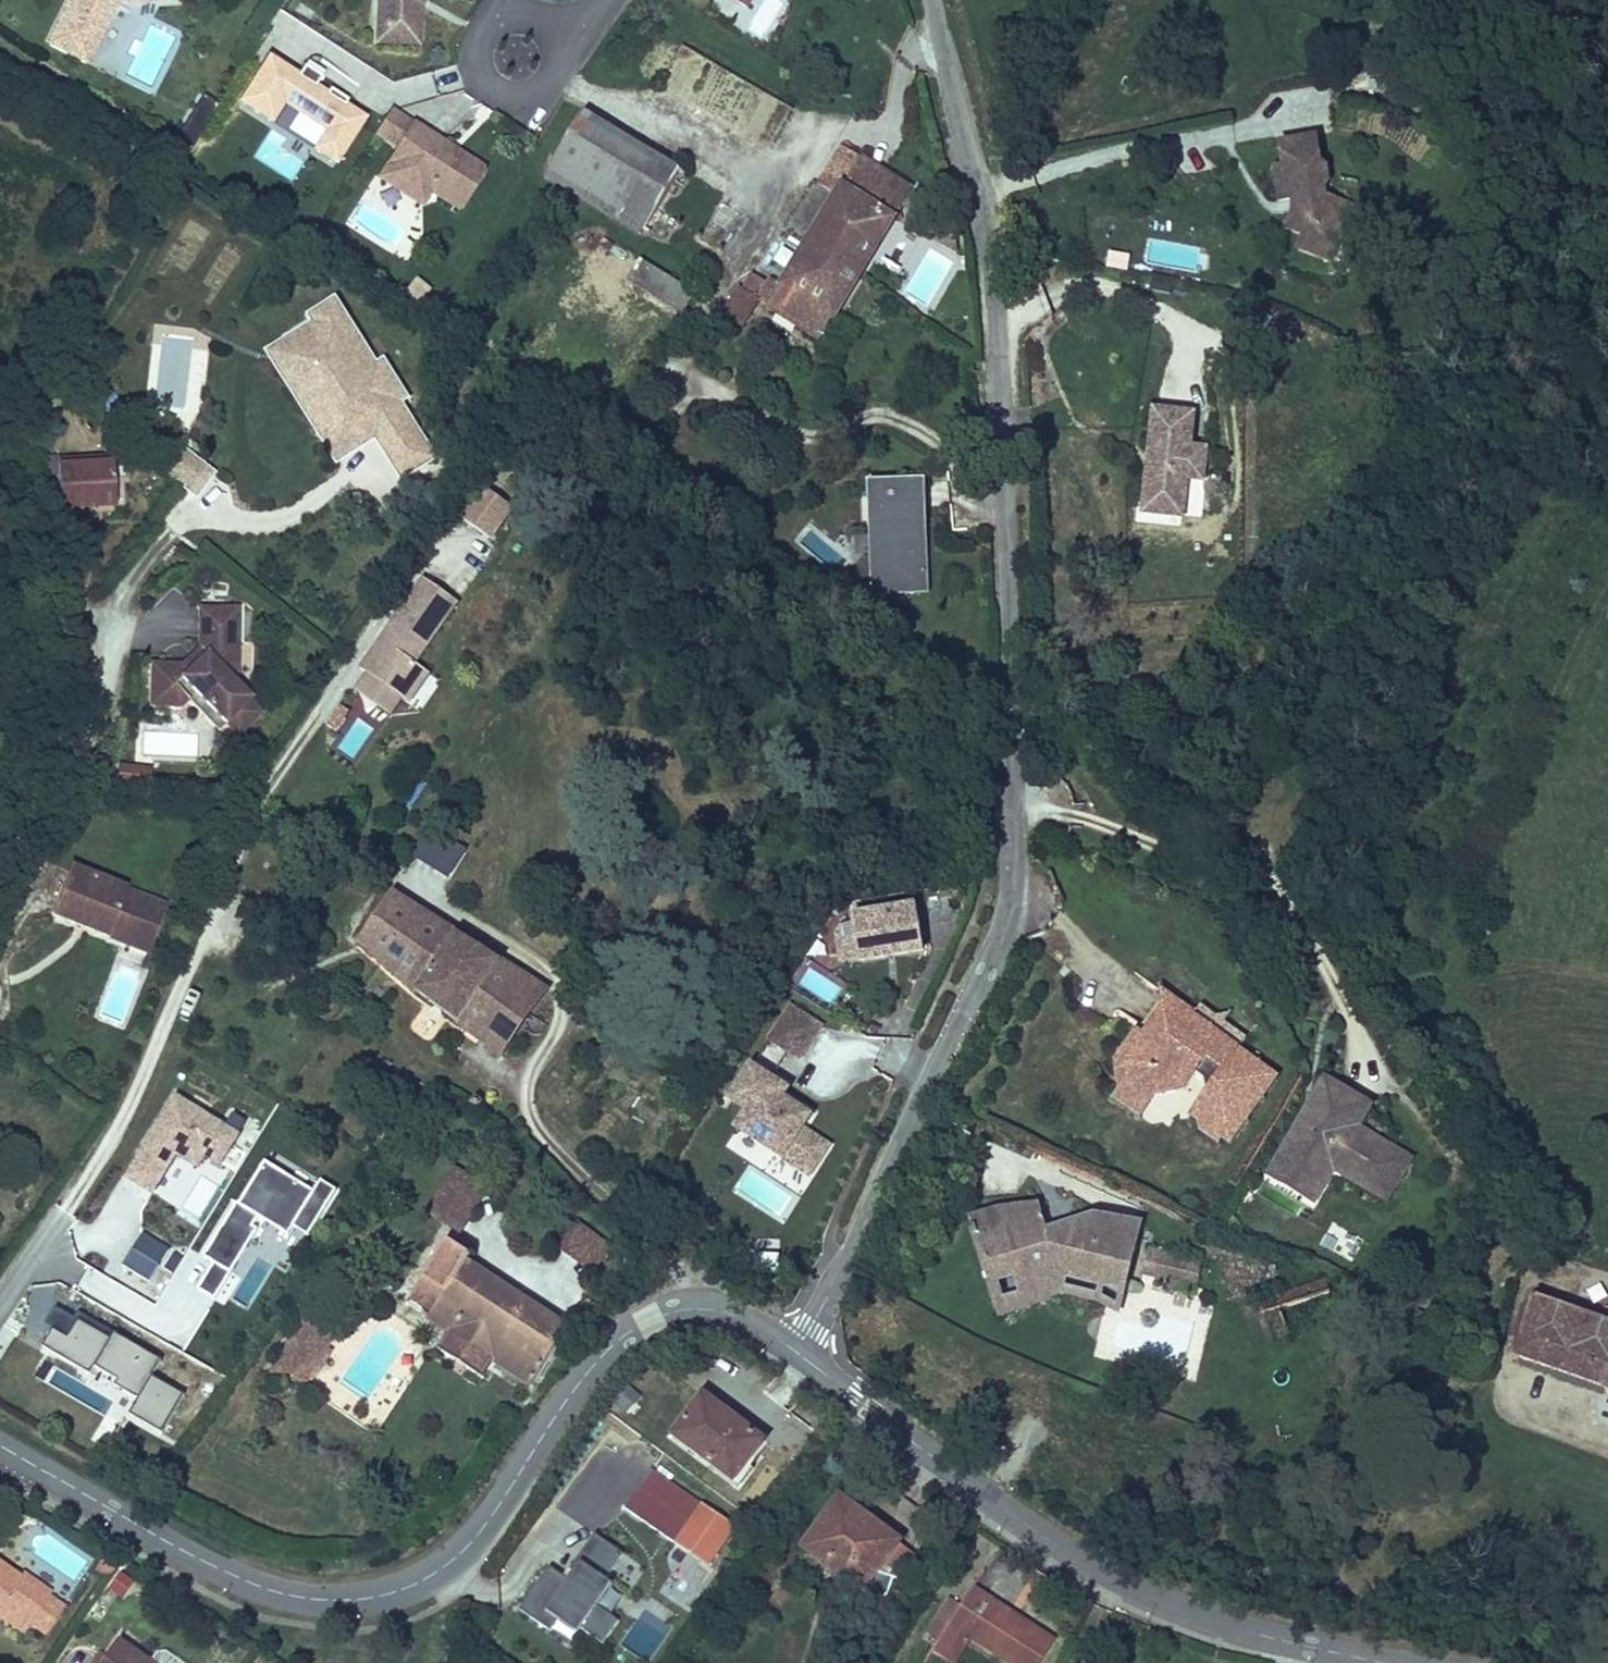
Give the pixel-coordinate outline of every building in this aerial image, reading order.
[(46,10),(82,32),(99,0),(52,0),(46,10)] [(377,45),(424,48),(427,6),(431,0),(379,0),(377,45)] [(74,47),(82,32),(46,10),(39,27),(74,47)] [(271,56),(239,106),(273,128),(284,109),(325,134),(313,153),(339,170),(372,121),(271,56)] [(709,111),(727,79),(714,72),(696,104),(709,111)] [(641,223),(677,162),(587,106),(546,172),(638,228),(641,223)] [(434,155),(438,146),(405,125),(371,178),(415,205),(423,192),(453,211),(476,170),(449,154),(445,162),(434,155)] [(1288,198),(1280,199),(1271,218),(1289,224),(1283,238),(1317,252),(1329,222),(1319,218),(1328,194),(1310,187),(1309,178),(1314,174),(1312,158),(1306,155),(1301,129),(1265,134),(1269,158),(1260,159),(1265,190),(1279,189),(1288,188),(1288,198)] [(852,269),(902,183),(832,138),(811,175),(828,187),(797,238),(852,269)] [(449,154),(438,146),(434,155),(445,162),(449,154)] [(745,203),(677,162),(641,223),(710,264),(745,203)] [(1279,189),(1280,199),(1288,198),(1288,188),(1279,189)] [(1319,218),(1329,222),(1338,199),(1328,194),(1319,218)] [(814,331),(852,269),(797,238),(773,280),(763,274),(752,292),(814,331)] [(628,281),(681,314),(694,294),(641,260),(628,281)] [(421,308),(432,286),(414,277),(403,300),(421,308)] [(326,403),(307,416),(328,447),(352,431),(346,421),(359,412),(366,422),(392,463),(427,438),(392,384),(398,379),(376,345),(368,349),(325,283),(302,300),(308,307),(280,323),(302,354),(297,357),(326,403)] [(257,338),(307,416),(326,403),(297,357),(302,354),(280,323),(257,338)] [(1148,409),(1132,495),(1164,499),(1174,492),(1175,479),(1192,482),(1198,452),(1181,449),(1188,414),(1148,409)] [(346,421),(352,431),(366,422),(359,412),(346,421)] [(105,447),(102,428),(49,437),(50,454),(105,447)] [(105,447),(50,454),(53,470),(106,463),(105,447)] [(171,450),(154,472),(178,491),(188,499),(205,478),(171,450)] [(106,463),(53,470),(55,481),(109,473),(106,463)] [(932,483),(869,486),(871,599),(934,598),(932,483)] [(495,541),(512,505),(477,490),(461,525),(495,541)] [(1164,499),(1132,495),(1129,510),(1170,517),(1174,492),(1164,499)] [(365,680),(398,702),(406,708),(469,617),(422,585),(358,675),(365,680)] [(183,681),(175,676),(145,677),(142,718),(174,719),(180,712),(186,704),(219,730),(242,704),(228,691),(233,616),(193,612),(192,657),(197,662),(183,681)] [(192,657),(175,676),(183,681),(197,662),(192,657)] [(387,719),(398,702),(365,680),(353,696),(387,719)] [(186,704),(180,712),(213,739),(219,730),(186,704)] [(242,704),(219,730),(231,740),(254,712),(242,704)] [(327,726),(340,733),(331,749),(354,762),(375,726),(339,705),(327,726)] [(148,785),(149,766),(116,764),(115,783),(148,785)] [(411,860),(449,879),(463,852),(425,833),(411,860)] [(56,901),(132,939),(152,891),(78,856),(56,901)] [(152,891),(132,939),(150,946),(172,901),(152,891)] [(362,943),(485,1036),(525,972),(390,896),(362,943)] [(927,958),(920,908),(893,912),(894,917),(853,922),(854,927),(844,929),(835,938),(839,968),(865,964),(865,969),(927,958)] [(525,972),(485,1036),(507,1049),(545,987),(525,972)] [(1146,1000),(1156,990),(1141,980),(1116,1018),(1133,1029),(1147,1009),(1146,1000)] [(1231,1044),(1232,1040),(1176,1002),(1156,990),(1146,1000),(1147,1009),(1133,1029),(1116,1018),(1095,1051),(1111,1061),(1102,1074),(1130,1093),(1133,1087),(1165,1086),(1178,1067),(1189,1080),(1171,1109),(1185,1118),(1185,1128),(1202,1140),(1207,1132),(1222,1140),(1268,1071),(1231,1044)] [(1176,1002),(1232,1040),(1236,1033),(1180,994),(1176,1002)] [(771,1031),(799,1050),(818,1019),(791,999),(771,1031)] [(768,1130),(765,1139),(808,1166),(825,1137),(802,1121),(805,1114),(786,1102),(788,1095),(781,1090),(764,1081),(769,1071),(751,1059),(730,1090),(748,1102),(742,1111),(768,1130)] [(786,1081),(769,1071),(764,1081),(781,1090),(786,1081)] [(1121,1108),(1130,1093),(1102,1074),(1091,1089),(1121,1108)] [(1309,1098),(1269,1177),(1290,1189),(1300,1167),(1319,1178),(1326,1163),(1329,1156),(1383,1185),(1401,1151),(1347,1123),(1356,1099),(1311,1075),(1302,1093),(1309,1098)] [(1263,1174),(1269,1177),(1309,1098),(1302,1093),(1263,1174)] [(786,1102),(805,1114),(809,1108),(788,1095),(786,1102)] [(177,1100),(127,1181),(142,1191),(145,1187),(155,1193),(177,1159),(198,1172),(205,1160),(220,1169),(245,1126),(232,1118),(225,1130),(177,1100)] [(737,1119),(765,1139),(768,1130),(742,1111),(737,1119)] [(1380,1191),(1383,1185),(1329,1156),(1326,1163),(1380,1191)] [(432,1212),(465,1229),(486,1180),(454,1164),(432,1212)] [(338,1195),(321,1185),(315,1196),(266,1166),(240,1210),(245,1215),(236,1225),(232,1222),(205,1266),(214,1273),(198,1296),(214,1307),(272,1225),(291,1239),(295,1233),(309,1241),(338,1195)] [(1300,1167),(1290,1189),(1309,1197),(1319,1178),(1300,1167)] [(1264,1179),(1256,1193),(1301,1218),(1309,1205),(1264,1179)] [(145,1187),(142,1191),(152,1197),(155,1193),(145,1187)] [(1000,1222),(1039,1215),(1036,1206),(968,1210),(974,1242),(1003,1237),(1000,1222)] [(1085,1213),(1048,1234),(1067,1238),(1069,1232),(1130,1245),(1135,1225),(1085,1213)] [(1067,1238),(1048,1234),(1042,1234),(1039,1215),(1000,1222),(1003,1237),(974,1242),(980,1270),(1008,1265),(1010,1283),(1053,1277),(1119,1294),(1130,1245),(1069,1232),(1067,1238)] [(561,1244),(590,1268),(609,1242),(580,1218),(561,1244)] [(1334,1228),(1321,1243),(1345,1264),(1358,1248),(1334,1228)] [(151,1229),(140,1245),(163,1261),(174,1245),(151,1229)] [(1142,1266),(1194,1276),(1199,1254),(1146,1242),(1142,1266)] [(140,1245),(129,1261),(153,1277),(163,1261),(140,1245)] [(453,1329),(496,1358),(531,1381),(567,1323),(446,1247),(411,1304),(453,1329)] [(181,1249),(171,1265),(180,1271),(190,1255),(181,1249)] [(1112,1319),(1119,1294),(1053,1277),(1010,1283),(1008,1265),(980,1270),(987,1316),(1015,1311),(1013,1305),(1061,1296),(1093,1304),(1112,1319)] [(1271,1300),(1277,1315),(1318,1302),(1312,1286),(1271,1300)] [(1532,1295),(1511,1355),(1604,1386),(1602,1392),(1607,1395),(1607,1321),(1532,1295)] [(1271,1300),(1253,1307),(1257,1322),(1277,1315),(1271,1300)] [(63,1349),(77,1325),(53,1312),(39,1335),(63,1349)] [(80,1319),(77,1325),(110,1345),(113,1339),(80,1319)] [(328,1343),(304,1323),(293,1339),(302,1346),(319,1358),(322,1354),(328,1343)] [(129,1420),(161,1366),(113,1339),(110,1345),(77,1325),(63,1349),(48,1341),(41,1353),(88,1381),(94,1372),(112,1382),(110,1385),(118,1392),(108,1408),(129,1420)] [(484,1376),(496,1358),(453,1329),(441,1348),(484,1376)] [(283,1385),(311,1383),(328,1360),(322,1354),(319,1358),(302,1346),(286,1370),(278,1365),(267,1381),(275,1385),(283,1385)] [(49,1371),(43,1367),(33,1384),(40,1387),(49,1371)] [(671,1431),(726,1476),(756,1436),(701,1390),(671,1431)] [(802,1544),(857,1588),(893,1540),(838,1495),(802,1544)] [(671,1547),(699,1567),(728,1524),(698,1503),(671,1547)] [(565,1575),(548,1563),(516,1606),(549,1630),(558,1617),(574,1629),(576,1626),(601,1644),(619,1619),(594,1601),(610,1578),(606,1575),(623,1552),(592,1530),(568,1564),(571,1567),(565,1575)] [(42,1593),(44,1588),(15,1567),(9,1574),(0,1567),(0,1606),(22,1621),(42,1593)] [(968,1626),(1020,1662),(1027,1662),(1047,1636),(1031,1624),(1026,1630),(1002,1614),(1006,1606),(971,1580),(960,1595),(949,1587),(928,1618),(940,1629),(954,1605),(972,1619),(968,1626)] [(58,1603),(42,1593),(22,1621),(38,1631),(58,1603)] [(948,1659),(968,1626),(972,1619),(954,1605),(940,1629),(929,1645),(948,1659)] [(22,1621),(0,1606),(0,1620),(16,1630),(22,1621)] [(1026,1630),(1031,1624),(1006,1606),(1002,1614),(1026,1630)] [(139,1651),(106,1629),(92,1651),(83,1662),(156,1662),(139,1651)] [(156,1662),(185,1662),(184,1661),(161,1646),(153,1642),(147,1642),(144,1644),(139,1651),(156,1662)] [(92,1651),(86,1646),(74,1662),(83,1662),(92,1651)]
